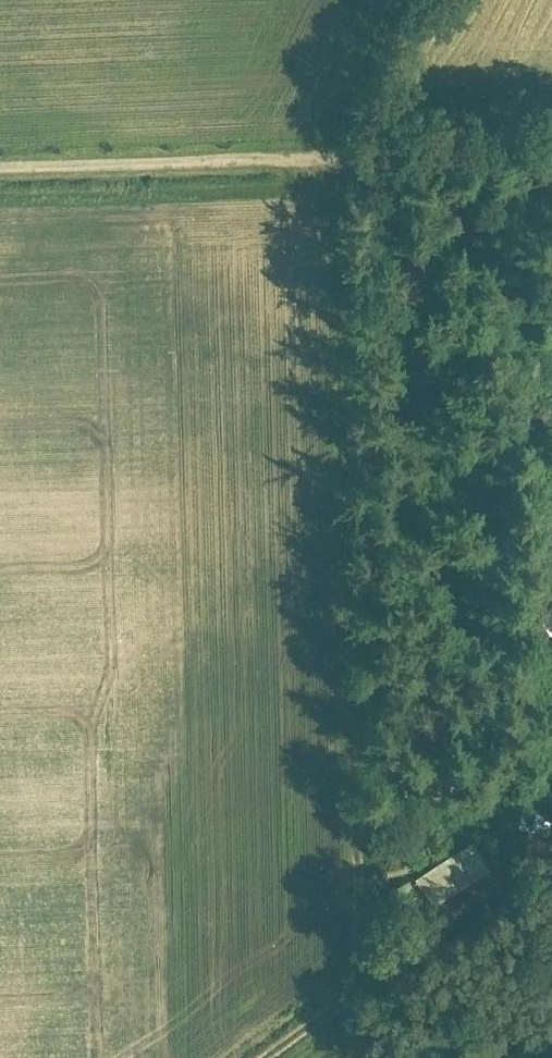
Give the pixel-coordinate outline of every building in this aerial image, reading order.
[(476,846),(411,885),(428,913),(492,874),(476,846)]
